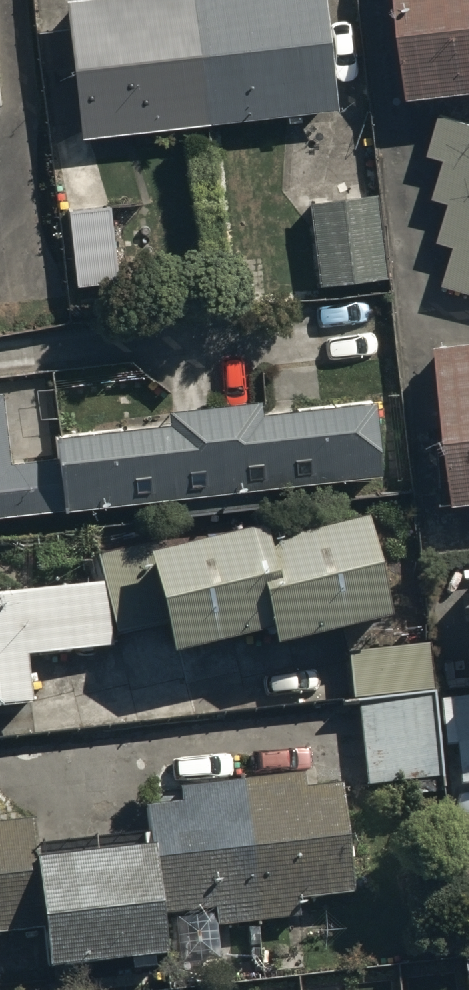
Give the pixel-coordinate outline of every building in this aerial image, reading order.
[(79,131),(334,101),(322,0),(63,0),(79,131)] [(408,87),(468,80),(468,0),(398,0),(408,87)] [(437,106),(426,147),(444,152),(433,192),(447,195),(437,233),(455,238),(443,281),(468,291),(468,115),(437,106)] [(310,198),(319,280),(385,273),(375,191),(310,198)] [(109,201),(68,205),(76,280),(117,276),(109,201)] [(455,494),(468,493),(468,328),(436,332),(455,494)] [(257,400),(256,388),(163,398),(165,411),(54,423),(57,449),(8,454),(0,385),(0,509),(378,467),(369,388),(257,400)] [(363,513),(262,538),(258,521),(146,548),(171,647),(270,623),(274,639),(387,611),(363,513)] [(28,652),(112,643),(105,580),(0,591),(0,705),(33,701),(28,652)] [(349,651),(353,696),(432,688),(428,643),(349,651)] [(451,696),(459,782),(468,781),(468,694),(451,696)] [(359,704),(367,783),(437,776),(429,696),(359,704)] [(37,851),(33,817),(0,820),(0,931),(44,926),(48,962),(166,949),(162,912),(215,906),(216,922),(294,913),(292,898),(354,891),(342,781),(305,785),(304,770),(181,784),(182,798),(147,802),(151,838),(37,851)]
